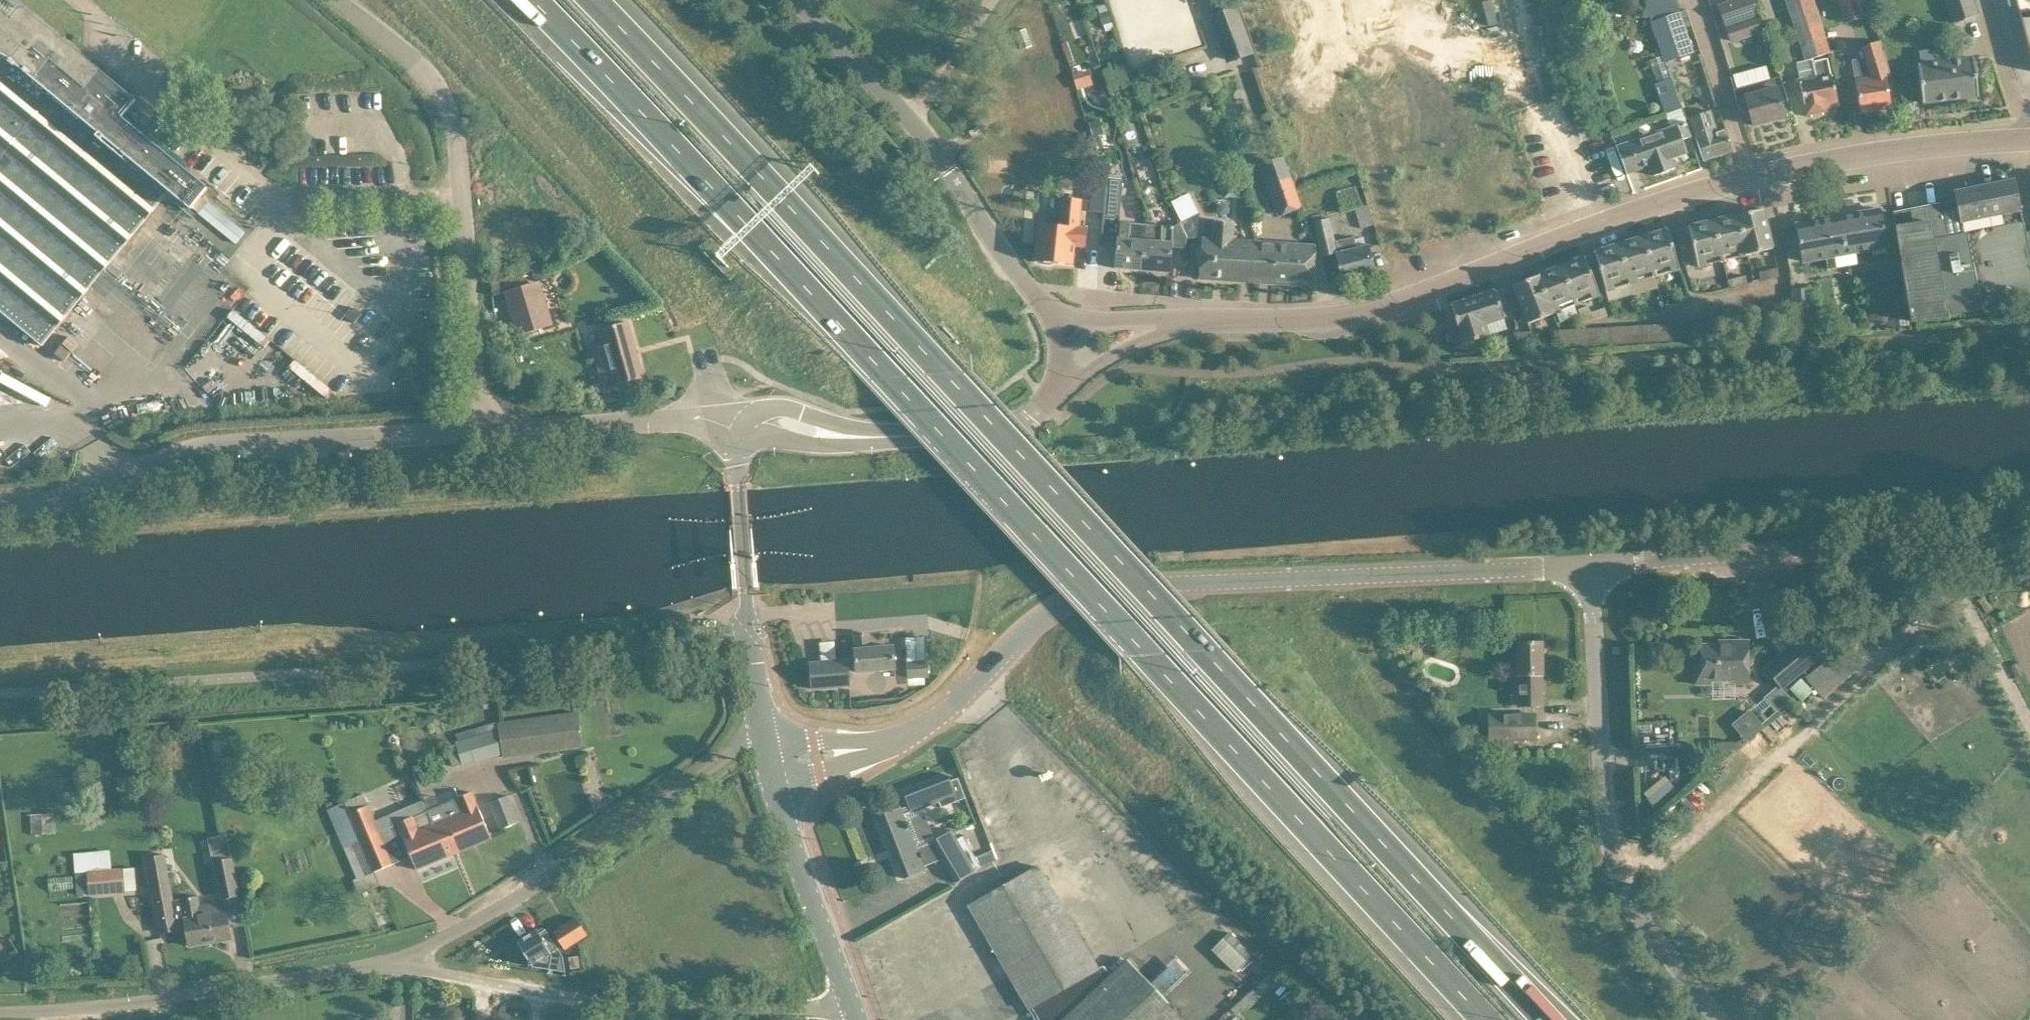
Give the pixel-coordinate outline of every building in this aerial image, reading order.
[(30,336),(46,348),(173,192),(192,208),(208,189),(122,118),(137,100),(15,0),(0,0),(0,311),(30,336)] [(1670,0),(1663,0),(1646,6),(1664,62),(1693,53),(1679,10),(1674,12),(1670,0)] [(1729,42),(1764,31),(1754,0),(1732,0),(1717,5),(1729,42)] [(1818,18),(1812,0),(1784,0),(1804,60),(1829,52),(1825,39),(1818,18)] [(1866,0),(1837,0),(1845,24),(1871,15),(1866,0)] [(1953,24),(1978,16),(1972,0),(1945,0),(1953,24)] [(1208,15),(1226,63),(1254,52),(1236,5),(1208,15)] [(1107,10),(1099,13),(1102,24),(1110,21),(1107,10)] [(2020,19),(2029,56),(2029,18),(2020,19)] [(1891,76),(1885,57),(1880,41),(1860,47),(1865,63),(1853,65),(1856,82),(1855,82),(1860,112),(1891,107),(1889,97),(1886,77),(1891,76)] [(1918,65),(1919,71),(1923,103),(1978,96),(1973,58),(1918,65)] [(1810,114),(1810,117),(1823,115),(1822,112),(1825,112),(1824,104),(1838,101),(1834,76),(1830,77),(1827,59),(1813,62),(1816,79),(1801,82),(1807,115),(1810,114)] [(1768,63),(1734,74),(1738,87),(1772,76),(1768,63)] [(1617,146),(1618,149),(1627,175),(1650,166),(1654,176),(1658,174),(1661,175),(1668,172),(1670,170),(1674,168),(1671,159),(1687,154),(1682,140),(1691,137),(1686,122),(1671,78),(1655,84),(1670,128),(1617,146)] [(1733,89),(1735,96),(1739,110),(1740,115),(1750,112),(1754,125),(1784,117),(1774,78),(1733,89)] [(1689,118),(1692,125),(1703,161),(1733,152),(1725,129),(1717,132),(1710,111),(1689,118)] [(1092,134),(1102,131),(1097,117),(1088,120),(1092,134)] [(1103,136),(1092,139),(1097,153),(1107,150),(1103,136)] [(1283,157),(1260,164),(1266,182),(1272,199),(1295,191),(1289,175),(1283,157)] [(1087,164),(1087,173),(1100,174),(1100,165),(1087,164)] [(1106,184),(1105,205),(1119,206),(1122,180),(1104,178),(1106,184)] [(1924,208),(1927,222),(1928,229),(1932,228),(1948,316),(1982,309),(1981,307),(2029,297),(2029,231),(2025,232),(2015,179),(1954,192),(1954,195),(1960,223),(1960,226),(1965,225),(1966,232),(1946,236),(1944,226),(1943,218),(1940,205),(1934,206),(1924,208)] [(1078,228),(1080,200),(1068,199),(1068,195),(1064,195),(1061,226),(1040,224),(1037,261),(1040,262),(1043,264),(1050,264),(1054,263),(1072,264),(1074,245),(1085,247),(1087,229),(1078,228)] [(1698,223),(1698,224),(1676,230),(1684,265),(1696,262),(1697,267),(1772,249),(1763,209),(1727,217),(1727,216),(1723,213),(1714,216),(1713,218),(1712,218),(1709,217),(1701,219),(1698,223)] [(1881,210),(1838,217),(1845,254),(1855,252),(1857,264),(1866,262),(1864,251),(1887,246),(1881,210)] [(1845,254),(1838,217),(1796,225),(1802,262),(1826,257),(1828,269),(1836,268),(1834,256),(1845,254)] [(1314,222),(1314,223),(1322,257),(1335,254),(1341,280),(1376,272),(1373,260),(1373,257),(1372,257),(1370,245),(1356,248),(1354,237),(1333,241),(1328,219),(1314,222)] [(1914,224),(1895,227),(1900,262),(1908,310),(1910,321),(1911,321),(1948,318),(1948,316),(1932,228),(1928,229),(1927,222),(1914,224)] [(1115,268),(1142,270),(1146,225),(1120,223),(1118,239),(1117,239),(1115,268)] [(1146,225),(1142,270),(1170,273),(1173,243),(1172,243),(1174,227),(1146,225)] [(1199,279),(1253,282),(1256,242),(1234,241),(1234,227),(1213,225),(1212,239),(1202,239),(1201,249),(1196,248),(1195,264),(1200,264),(1199,279)] [(1628,240),(1628,241),(1594,252),(1606,291),(1679,269),(1668,229),(1657,233),(1657,231),(1652,229),(1644,232),(1642,234),(1641,235),(1639,233),(1630,236),(1628,240)] [(1256,242),(1253,282),(1312,286),(1315,246),(1256,242)] [(1513,285),(1528,323),(1600,295),(1585,257),(1575,261),(1574,260),(1570,257),(1561,261),(1560,263),(1559,264),(1557,263),(1548,266),(1546,271),(1547,272),(1513,285)] [(1900,262),(1885,264),(1893,312),(1908,310),(1900,262)] [(545,264),(531,269),(535,281),(549,277),(545,264)] [(1759,273),(1761,281),(1779,276),(1777,268),(1759,273)] [(1727,280),(1729,288),(1748,284),(1746,276),(1727,280)] [(506,279),(492,283),(494,295),(504,292),(510,290),(506,279)] [(510,290),(504,292),(518,336),(545,328),(531,284),(510,290)] [(1485,324),(1516,314),(1507,287),(1450,305),(1463,344),(1488,336),(1485,324)] [(1791,289),(1792,321),(1812,320),(1811,289),(1791,289)] [(347,317),(354,323),(362,314),(354,308),(347,317)] [(592,346),(601,377),(612,373),(616,386),(643,378),(627,322),(600,329),(604,343),(592,346)] [(1692,323),(1682,324),(1683,340),(1693,339),(1692,323)] [(1672,324),(1662,325),(1663,341),(1673,341),(1672,324)] [(1682,324),(1672,324),(1673,341),(1683,340),(1682,324)] [(1652,325),(1642,326),(1643,342),(1653,342),(1652,325)] [(1662,325),(1652,325),(1653,342),(1663,341),(1662,325)] [(1642,326),(1632,327),(1633,343),(1643,342),(1642,326)] [(1622,327),(1612,328),(1613,344),(1623,343),(1622,327)] [(1632,327),(1622,327),(1623,343),(1633,343),(1632,327)] [(1602,328),(1592,329),(1593,345),(1603,344),(1602,328)] [(1612,328),(1602,328),(1603,344),(1613,344),(1612,328)] [(1582,329),(1572,330),(1573,346),(1583,346),(1582,329)] [(1592,329),(1582,329),(1583,346),(1593,345),(1592,329)] [(1532,348),(1531,332),(1522,333),(1523,349),(1532,348)] [(1523,349),(1522,333),(1513,333),(1514,349),(1523,349)] [(856,650),(855,650),(857,672),(896,669),(894,646),(870,648),(869,634),(855,635),(856,650)] [(1765,668),(1782,688),(1819,658),(1802,637),(1765,668)] [(1517,642),(1518,676),(1524,676),(1524,707),(1543,707),(1542,641),(1517,642)] [(1700,664),(1695,664),(1695,684),(1711,684),(1711,682),(1736,681),(1736,684),(1748,683),(1748,641),(1732,641),(1732,644),(1700,645),(1700,664)] [(810,663),(812,689),(850,686),(848,660),(810,663)] [(907,662),(908,678),(928,677),(927,661),(907,662)] [(1766,688),(1758,694),(1763,700),(1764,700),(1771,694),(1766,688)] [(446,745),(452,766),(460,764),(462,767),(502,754),(503,757),(583,746),(578,713),(498,724),(497,721),(456,733),(457,741),(446,745)] [(1488,715),(1489,739),(1536,739),(1535,715),(1488,715)] [(932,842),(916,848),(909,828),(910,828),(908,822),(906,823),(903,814),(911,811),(911,812),(939,802),(941,808),(966,798),(958,778),(950,781),(948,775),(903,792),(909,806),(901,809),(901,807),(880,815),(905,879),(925,871),(924,867),(943,860),(956,883),(975,872),(974,871),(981,867),(980,866),(996,860),(993,851),(975,858),(963,836),(957,839),(951,830),(932,842)] [(1660,808),(1682,791),(1670,775),(1648,792),(1660,808)] [(440,806),(428,811),(440,840),(452,835),(459,851),(491,838),(484,819),(472,792),(457,798),(457,799),(440,806)] [(351,842),(342,846),(356,878),(356,879),(374,872),(393,864),(411,856),(417,869),(459,851),(452,835),(440,840),(428,811),(427,812),(413,818),(412,817),(378,831),(374,821),(368,805),(362,793),(344,800),(349,813),(354,824),(345,827),(351,842)] [(491,802),(501,829),(518,822),(508,796),(491,802)] [(53,813),(31,814),(32,833),(54,832),(53,813)] [(1948,821),(1941,830),(1947,836),(1955,827),(1948,821)] [(146,857),(156,913),(160,933),(186,928),(190,946),(231,939),(226,911),(201,915),(197,896),(173,900),(165,853),(146,857)] [(213,862),(221,900),(240,896),(232,858),(213,862)] [(1126,960),(1110,975),(1103,966),(1099,969),(1039,868),(969,907),(1029,1009),(1030,1008),(1037,1019),(1182,1019),(1126,960)] [(74,873),(76,895),(89,894),(89,896),(124,894),(122,869),(74,873)] [(587,935),(576,918),(554,932),(564,949),(587,935)] [(537,930),(517,942),(529,961),(527,962),(529,966),(531,965),(532,967),(550,969),(552,952),(557,950),(558,949),(545,929),(544,930),(539,933),(537,930)] [(1239,970),(1256,952),(1232,930),(1216,947),(1239,970)] [(578,956),(569,957),(570,969),(580,968),(578,956)] [(1281,985),(1274,992),(1278,997),(1285,990),(1281,985)]
